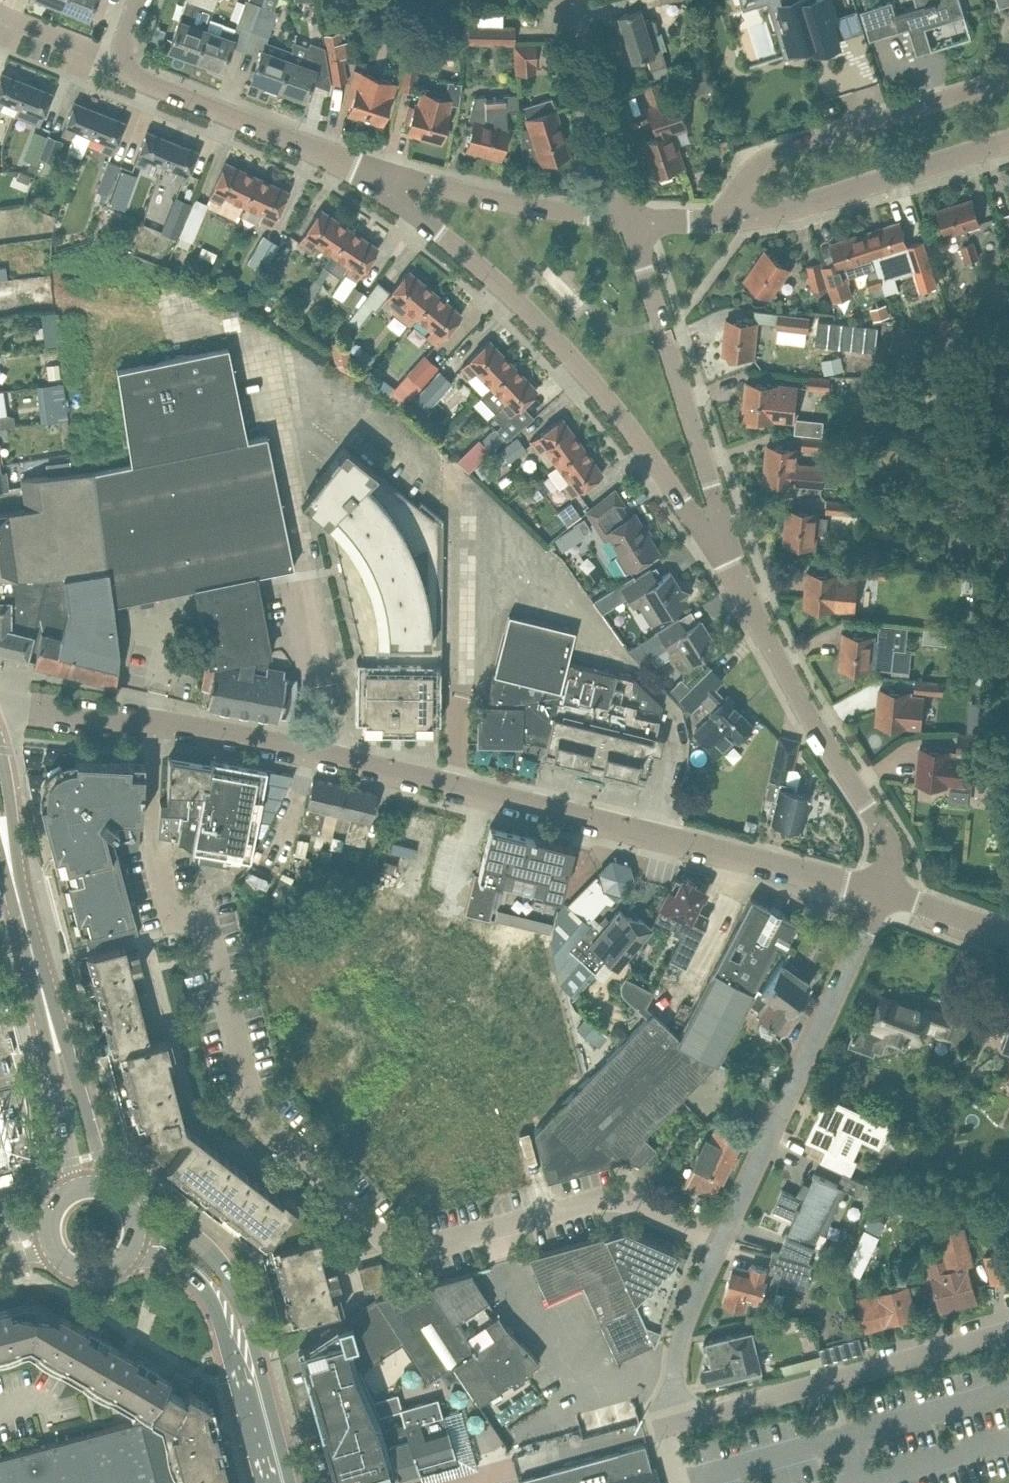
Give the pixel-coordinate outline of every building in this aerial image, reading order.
[(62,6),(88,16),(91,9),(95,0),(64,0),(62,6)] [(213,9),(216,0),(188,0),(213,9)] [(236,23),(253,29),(262,4),(263,0),(245,0),(236,23)] [(744,9),(763,3),(764,8),(770,6),(785,56),(786,58),(794,55),(795,58),(814,52),(813,49),(819,47),(820,48),(836,43),(836,42),(839,41),(831,17),(828,18),(822,0),(810,0),(741,0),(744,9)] [(961,0),(919,0),(920,4),(905,8),(906,10),(896,13),(892,0),(872,6),(881,36),(901,30),(901,28),(908,25),(917,54),(932,49),(925,27),(965,15),(964,10),(961,0)] [(253,29),(268,35),(277,10),(262,4),(253,29)] [(620,14),(635,60),(648,56),(652,69),(667,64),(656,32),(658,29),(655,21),(651,19),(647,20),(643,7),(620,14)] [(478,24),(504,23),(503,11),(477,12),(478,24)] [(206,29),(198,26),(179,19),(168,48),(195,58),(206,29)] [(235,31),(208,22),(206,29),(195,58),(222,68),(235,31)] [(513,45),(514,26),(468,24),(467,43),(513,45)] [(347,41),(341,42),(339,30),(323,33),(332,83),(349,80),(345,57),(350,56),(347,41)] [(534,69),(533,61),(534,61),(533,42),(514,43),(515,70),(534,69)] [(325,48),(311,43),(303,64),(288,59),(278,88),(305,97),(312,79),(330,85),(331,81),(325,48)] [(288,59),(261,49),(251,78),(278,88),(288,59)] [(352,98),(347,113),(382,124),(396,82),(355,68),(346,96),(352,98)] [(14,114),(17,106),(26,85),(27,82),(2,72),(1,75),(0,76),(0,108),(14,114)] [(461,82),(449,80),(445,96),(418,89),(406,132),(441,142),(451,105),(458,106),(461,82)] [(649,106),(653,117),(682,108),(678,96),(666,100),(659,80),(644,86),(650,105),(649,106)] [(17,106),(14,114),(29,119),(39,123),(45,111),(52,92),(27,82),(26,85),(17,106)] [(483,95),(474,95),(467,120),(473,121),(466,149),(501,157),(508,127),(506,127),(506,110),(518,109),(517,93),(504,94),(504,98),(484,99),(483,95)] [(62,132),(72,137),(68,147),(82,152),(90,135),(99,111),(74,101),(62,132)] [(682,108),(653,117),(659,136),(644,141),(655,175),(685,165),(674,133),(689,129),(682,108)] [(526,118),(529,127),(520,129),(521,157),(538,157),(540,163),(569,154),(555,109),(526,118)] [(112,153),(125,121),(99,111),(90,135),(104,141),(101,148),(112,153)] [(39,156),(48,134),(36,130),(25,159),(31,161),(36,163),(39,156)] [(147,130),(145,136),(134,162),(159,172),(162,165),(172,140),(147,130)] [(62,140),(48,134),(39,156),(54,162),(62,140)] [(185,182),(197,150),(172,140),(162,165),(176,171),(174,177),(185,182)] [(106,196),(119,164),(108,160),(96,192),(106,196)] [(225,161),(217,179),(209,197),(207,204),(209,205),(208,206),(236,219),(238,215),(256,176),(225,161)] [(122,168),(117,180),(133,185),(137,174),(122,168)] [(20,170),(16,179),(29,183),(32,175),(20,170)] [(288,190),(256,176),(238,215),(256,224),(258,220),(271,226),(288,190)] [(175,196),(161,231),(176,237),(190,202),(175,196)] [(207,204),(195,198),(178,236),(192,242),(208,206),(209,205),(207,204)] [(938,209),(940,215),(944,228),(946,234),(966,228),(980,223),(979,217),(973,198),(938,209)] [(321,208),(299,240),(310,248),(315,241),(331,253),(332,253),(349,228),(321,208)] [(900,221),(866,232),(868,238),(874,257),(877,267),(878,273),(883,286),(884,289),(896,285),(891,269),(917,261),(926,289),(939,285),(925,241),(908,246),(906,240),(900,221)] [(349,228),(332,253),(331,253),(327,259),(322,266),(323,267),(329,271),(340,278),(345,272),(356,279),(378,247),(349,228)] [(837,261),(822,266),(823,272),(833,302),(853,295),(847,277),(868,270),(869,276),(878,273),(877,267),(874,257),(868,238),(866,232),(832,243),(834,249),(837,261)] [(264,271),(279,244),(262,235),(247,262),(264,271)] [(975,242),(961,246),(966,262),(980,258),(975,242)] [(791,268),(766,250),(745,279),(770,297),(791,268)] [(821,263),(805,266),(811,292),(827,288),(823,272),(822,266),(821,263)] [(435,292),(408,270),(403,276),(395,285),(390,291),(383,300),(394,308),(410,322),(415,316),(435,292)] [(869,276),(867,276),(871,289),(873,289),(875,295),(885,292),(884,289),(883,286),(878,273),(869,276)] [(315,279),(306,292),(311,296),(321,283),(315,279)] [(341,302),(351,309),(363,292),(353,285),(342,300),(341,302)] [(415,316),(430,329),(426,335),(436,344),(461,314),(435,292),(415,316)] [(362,300),(348,319),(358,327),(369,311),(372,308),(362,300)] [(291,314),(283,326),(289,330),(305,306),(299,302),(291,314)] [(888,315),(885,304),(872,307),(875,319),(888,315)] [(810,315),(778,311),(777,327),(808,331),(810,315)] [(940,320),(945,334),(954,331),(950,317),(940,320)] [(757,321),(727,318),(723,354),(754,357),(757,321)] [(818,320),(816,344),(876,350),(879,326),(818,320)] [(488,339),(461,366),(471,377),(477,371),(491,385),(513,364),(488,339)] [(210,662),(255,669),(266,671),(268,666),(272,656),(271,650),(255,573),(294,565),(266,432),(261,434),(243,438),(222,345),(111,368),(125,466),(95,469),(72,472),(60,474),(22,479),(26,509),(14,510),(23,576),(0,576),(0,599),(10,599),(41,600),(33,632),(27,656),(35,658),(33,664),(56,669),(115,684),(116,664),(117,649),(112,604),(137,598),(139,606),(155,602),(153,595),(197,585),(201,607),(210,662)] [(47,381),(62,379),(58,349),(43,351),(47,381)] [(420,386),(437,367),(424,355),(406,373),(410,376),(403,384),(411,391),(418,384),(420,386)] [(509,416),(520,405),(522,403),(537,389),(513,364),(491,385),(479,397),(494,413),(501,407),(509,416)] [(441,371),(405,408),(417,419),(453,382),(441,371)] [(809,387),(829,389),(830,377),(810,375),(809,387)] [(747,417),(748,417),(748,423),(763,424),(764,419),(774,420),(774,418),(794,420),(798,386),(767,383),(747,381),(743,417),(747,417)] [(63,382),(36,386),(39,406),(66,401),(63,382)] [(561,417),(530,440),(539,452),(546,447),(557,463),(582,445),(561,417)] [(796,417),(795,432),(822,435),(824,420),(796,417)] [(494,451),(507,438),(496,427),(495,426),(482,439),(490,447),(494,451)] [(829,452),(831,436),(803,434),(801,449),(829,452)] [(501,449),(508,460),(523,451),(516,439),(501,449)] [(798,447),(787,446),(767,444),(764,480),(767,480),(767,487),(784,489),(785,482),(823,486),(826,464),(797,461),(798,447)] [(557,463),(570,480),(564,485),(571,496),(602,473),(582,445),(557,463)] [(441,662),(443,524),(344,446),(319,478),(363,659),(439,662),(441,662)] [(460,457),(470,469),(480,460),(470,448),(460,457)] [(70,460),(58,462),(60,474),(72,472),(70,460)] [(532,500),(549,488),(542,477),(524,489),(532,500)] [(827,513),(852,515),(853,501),(828,499),(827,513)] [(578,512),(571,502),(557,511),(564,522),(578,512)] [(620,504),(592,521),(602,539),(605,538),(609,536),(620,553),(616,556),(611,560),(610,563),(610,566),(610,567),(616,576),(641,561),(658,551),(634,513),(628,516),(620,505),(620,504)] [(819,510),(788,507),(784,543),(815,546),(817,532),(826,532),(828,516),(818,515),(819,510)] [(14,510),(0,512),(0,576),(23,576),(14,510)] [(573,524),(574,525),(579,534),(583,532),(590,528),(584,517),(573,524)] [(863,578),(886,580),(887,568),(864,566),(863,578)] [(634,579),(620,587),(632,605),(637,602),(642,609),(646,607),(655,621),(665,615),(688,600),(686,597),(687,597),(689,588),(680,586),(670,571),(663,575),(657,579),(650,568),(634,579)] [(804,606),(835,609),(835,608),(855,610),(858,576),(838,574),(839,574),(808,570),(804,606)] [(0,599),(0,650),(16,654),(15,657),(16,658),(22,660),(23,659),(24,656),(27,656),(33,632),(41,600),(10,599),(0,599)] [(649,751),(659,753),(663,735),(654,733),(661,704),(634,677),(632,677),(617,673),(567,661),(576,628),(509,611),(486,704),(482,704),(481,742),(522,743),(522,738),(546,744),(543,755),(551,757),(550,760),(634,780),(634,778),(642,780),(649,751)] [(669,650),(669,651),(679,645),(690,663),(691,663),(695,660),(712,650),(714,641),(700,619),(694,623),(686,628),(679,617),(662,628),(657,631),(627,650),(640,663),(667,647),(669,650)] [(844,632),(840,667),(871,671),(872,667),(875,667),(892,669),(894,648),(906,650),(909,626),(880,623),(878,638),(874,638),(875,635),(844,632)] [(359,684),(359,719),(363,720),(363,727),(381,727),(381,732),(413,732),(413,728),(431,728),(432,720),(439,720),(440,685),(439,685),(439,662),(363,659),(356,659),(356,684),(359,684)] [(255,669),(210,662),(207,661),(202,687),(209,688),(206,705),(279,718),(279,717),(283,697),(287,674),(283,674),(285,669),(268,666),(266,671),(255,669)] [(696,681),(689,687),(678,699),(676,701),(679,704),(680,705),(683,717),(691,709),(700,701),(710,712),(712,714),(694,731),(716,755),(735,737),(735,738),(736,737),(742,739),(750,731),(749,724),(750,724),(734,707),(737,704),(728,695),(724,698),(714,687),(722,680),(710,667),(696,681)] [(678,699),(689,687),(681,678),(669,690),(678,699)] [(941,694),(943,681),(915,679),(914,692),(941,694)] [(922,728),(925,694),(911,692),(911,690),(880,687),(876,723),(907,726),(922,728)] [(960,751),(960,755),(953,755),(953,750),(920,747),(916,783),(919,783),(921,786),(934,788),(935,784),(947,786),(948,782),(972,785),(975,752),(987,753),(989,736),(959,733),(957,750),(960,751)] [(778,742),(765,796),(777,799),(772,822),(785,825),(785,829),(796,832),(797,828),(801,829),(802,822),(809,793),(795,789),(793,789),(783,787),(787,767),(792,768),(796,747),(797,744),(793,739),(788,738),(779,736),(778,742)] [(207,784),(211,763),(168,756),(166,800),(160,800),(158,836),(181,840),(191,847),(203,783),(207,784)] [(131,761),(111,760),(75,758),(75,765),(71,765),(68,765),(65,766),(62,768),(58,769),(56,771),(54,773),(52,775),(50,778),(49,779),(48,781),(47,784),(46,785),(46,787),(45,789),(45,791),(45,794),(45,797),(46,801),(40,802),(57,870),(63,868),(69,892),(64,893),(68,908),(74,907),(80,932),(85,931),(88,946),(138,933),(117,852),(138,847),(140,817),(141,817),(144,771),(144,761),(131,761)] [(203,783),(191,847),(201,849),(199,861),(230,866),(232,855),(249,858),(266,768),(212,758),(211,763),(207,784),(203,783)] [(308,797),(301,829),(317,832),(321,833),(333,836),(335,825),(338,812),(343,792),(345,785),(313,777),(312,784),(308,797)] [(343,792),(338,812),(352,815),(351,819),(349,828),(347,839),(350,840),(364,843),(372,812),(376,794),(376,792),(345,785),(343,792)] [(757,822),(750,820),(744,823),(742,830),(753,833),(757,822)] [(475,872),(465,912),(489,918),(498,881),(559,896),(572,846),(572,845),(534,836),(490,825),(490,826),(482,859),(478,872),(475,872)] [(297,838),(293,855),(304,858),(309,841),(297,838)] [(558,912),(551,942),(559,979),(561,982),(574,993),(593,972),(600,963),(585,950),(600,932),(589,922),(594,917),(606,902),(609,903),(618,894),(632,880),(628,864),(611,859),(608,863),(599,871),(602,877),(597,875),(584,888),(588,895),(585,898),(578,895),(569,904),(566,901),(565,902),(558,911),(558,912)] [(283,873),(272,895),(283,901),(294,878),(283,873)] [(654,918),(672,926),(671,928),(679,932),(668,955),(684,964),(708,916),(693,908),(700,894),(702,895),(705,889),(693,884),(692,879),(687,876),(682,878),(681,877),(680,879),(674,876),(654,918)] [(684,964),(659,1015),(681,1034),(712,974),(719,959),(738,922),(747,904),(721,891),(708,916),(684,964)] [(751,897),(750,897),(747,904),(738,922),(719,959),(712,974),(751,993),(755,985),(776,945),(783,948),(797,920),(751,896),(751,897)] [(498,908),(495,919),(501,921),(503,909),(498,908)] [(619,909),(607,925),(600,932),(585,950),(600,963),(605,957),(615,966),(650,926),(644,920),(628,916),(619,909)] [(315,1254),(327,1251),(318,1218),(285,1192),(277,1202),(180,1126),(161,1054),(173,1051),(169,1036),(145,1042),(119,946),(87,955),(91,970),(97,968),(99,977),(93,978),(97,993),(103,992),(105,1001),(99,1002),(103,1018),(109,1016),(111,1025),(105,1026),(109,1041),(115,1040),(118,1051),(124,1049),(127,1058),(121,1060),(128,1088),(134,1087),(136,1095),(130,1097),(134,1112),(140,1111),(143,1121),(153,1119),(158,1138),(145,1142),(148,1151),(166,1165),(166,1166),(198,1191),(202,1186),(209,1192),(205,1197),(217,1206),(221,1201),(228,1207),(224,1212),(237,1221),(241,1216),(248,1222),(244,1227),(256,1237),(260,1232),(268,1237),(264,1242),(265,1243),(269,1239),(274,1243),(275,1248),(272,1249),(272,1250),(278,1249),(281,1258),(275,1259),(282,1288),(288,1286),(291,1295),(285,1296),(289,1312),(295,1310),(297,1319),(291,1321),(291,1322),(342,1309),(338,1293),(326,1296),(315,1254)] [(790,951),(788,950),(760,989),(755,985),(751,993),(747,1000),(758,1009),(755,1013),(783,1034),(802,1008),(796,1002),(810,983),(796,973),(799,969),(785,958),(790,951)] [(751,993),(712,974),(681,1034),(659,1015),(654,1011),(624,1041),(680,1097),(714,1063),(747,1000),(751,993)] [(645,1006),(652,987),(626,977),(619,996),(645,1006)] [(860,1022),(855,1035),(853,1035),(850,1043),(869,1050),(874,1052),(875,1049),(882,1052),(888,1037),(906,1043),(911,1040),(920,1043),(925,1031),(935,1034),(934,1036),(953,1043),(957,1032),(964,1013),(948,1007),(945,1014),(921,1005),(920,1007),(916,1006),(915,1010),(899,1004),(901,1001),(883,994),(872,1026),(860,1022)] [(9,1059),(0,1016),(0,1061),(9,1059)] [(586,1017),(577,1028),(599,1046),(608,1035),(586,1017)] [(639,1139),(680,1097),(624,1041),(534,1131),(541,1160),(547,1179),(627,1157),(639,1163),(651,1151),(639,1139)] [(825,1148),(824,1149),(825,1150),(820,1161),(831,1166),(847,1173),(852,1176),(860,1160),(839,1150),(848,1130),(859,1136),(858,1138),(881,1148),(893,1122),(873,1113),(871,1117),(825,1095),(818,1111),(823,1113),(819,1121),(816,1120),(806,1140),(825,1148)] [(714,1128),(710,1138),(703,1135),(689,1165),(695,1167),(689,1181),(685,1179),(683,1184),(692,1188),(694,1184),(713,1193),(720,1178),(721,1178),(739,1139),(714,1128)] [(804,1198),(782,1188),(773,1208),(795,1218),(788,1233),(786,1232),(786,1233),(787,1233),(779,1253),(807,1261),(824,1223),(829,1225),(847,1188),(815,1173),(804,1198)] [(993,1184),(989,1195),(997,1198),(1001,1188),(993,1184)] [(912,1191),(888,1186),(885,1201),(908,1206),(912,1191)] [(1005,1189),(998,1208),(1008,1211),(1008,1190),(1005,1189)] [(944,1258),(928,1262),(931,1273),(936,1290),(941,1309),(977,1300),(976,1297),(979,1296),(977,1288),(974,1289),(972,1280),(968,1266),(973,1264),(963,1226),(938,1233),(944,1258)] [(625,1228),(604,1234),(634,1300),(653,1342),(681,1270),(673,1262),(677,1252),(625,1228)] [(861,1273),(878,1235),(864,1229),(847,1266),(861,1273)] [(539,1281),(547,1299),(582,1283),(615,1358),(653,1342),(634,1300),(604,1234),(528,1255),(539,1281)] [(1008,1278),(1008,1266),(1005,1250),(984,1256),(990,1283),(1008,1278)] [(750,1269),(734,1265),(724,1302),(743,1307),(745,1307),(748,1299),(772,1305),(778,1281),(805,1287),(812,1262),(807,1261),(779,1253),(773,1251),(768,1268),(752,1263),(750,1269)] [(381,1260),(358,1266),(364,1291),(373,1289),(375,1295),(389,1291),(381,1260)] [(472,1272),(471,1271),(376,1297),(405,1342),(429,1381),(455,1365),(472,1390),(479,1400),(538,1361),(529,1349),(506,1326),(497,1313),(492,1316),(485,1304),(489,1302),(470,1273),(472,1272)] [(916,1316),(911,1296),(907,1284),(858,1298),(867,1329),(916,1316)] [(376,1297),(375,1296),(317,1335),(297,1349),(320,1427),(333,1470),(335,1478),(336,1478),(337,1482),(352,1482),(362,1480),(362,1482),(380,1482),(386,1481),(396,1478),(390,1458),(380,1423),(357,1370),(365,1368),(405,1342),(376,1297)] [(229,1438),(218,1441),(207,1400),(107,1341),(105,1346),(86,1335),(88,1330),(60,1314),(59,1313),(58,1313),(57,1312),(56,1312),(55,1311),(54,1311),(53,1310),(52,1310),(51,1309),(50,1309),(49,1309),(48,1308),(47,1308),(46,1308),(45,1307),(44,1307),(43,1307),(42,1307),(42,1306),(41,1306),(40,1306),(39,1306),(38,1306),(37,1305),(36,1305),(35,1305),(34,1305),(33,1305),(32,1305),(31,1305),(30,1305),(29,1305),(28,1305),(27,1305),(26,1305),(25,1305),(24,1305),(23,1305),(22,1305),(21,1305),(20,1305),(19,1305),(18,1305),(17,1305),(16,1305),(15,1306),(14,1306),(13,1306),(12,1306),(11,1306),(11,1307),(10,1307),(0,1309),(0,1362),(30,1354),(130,1414),(132,1420),(0,1455),(0,1482),(241,1482),(229,1438)] [(710,1363),(706,1364),(709,1380),(762,1367),(753,1330),(738,1334),(738,1332),(704,1340),(710,1363)] [(842,1358),(863,1353),(858,1336),(819,1347),(824,1363),(827,1362),(842,1358)] [(792,1362),(780,1365),(783,1375),(795,1371),(792,1362)] [(402,1407),(401,1408),(397,1393),(373,1400),(382,1416),(402,1410),(402,1407)] [(402,1410),(407,1424),(421,1471),(455,1461),(453,1451),(454,1451),(447,1425),(445,1426),(437,1397),(402,1407),(402,1410)] [(421,1471),(407,1424),(385,1431),(388,1443),(390,1447),(389,1447),(398,1478),(420,1472),(420,1471),(421,1471)] [(653,1468),(646,1444),(520,1478),(522,1482),(599,1482),(653,1468)] [(655,1468),(653,1468),(599,1482),(659,1482),(655,1468)]
